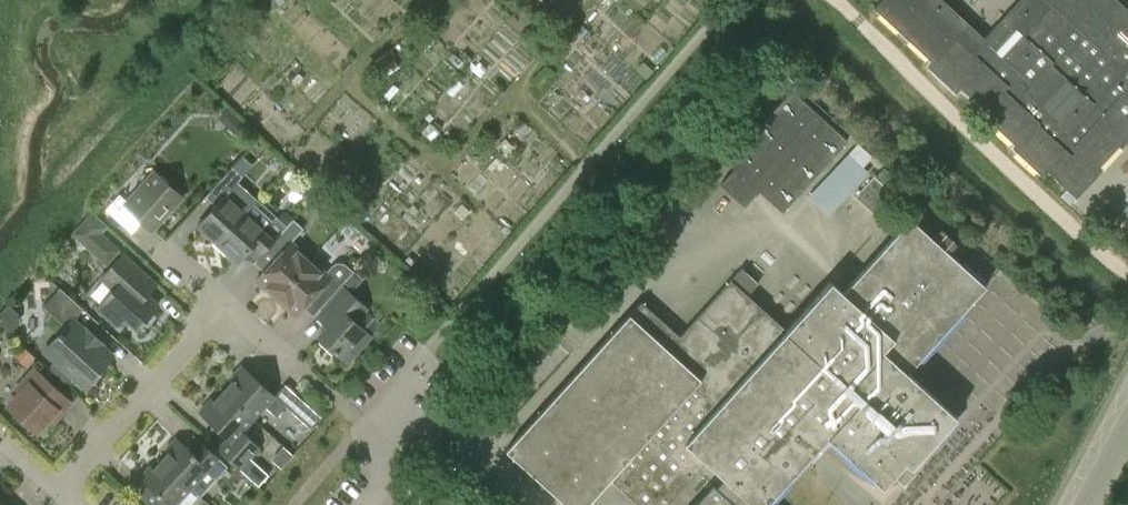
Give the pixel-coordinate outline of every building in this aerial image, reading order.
[(1118,0),(1019,0),(984,38),(943,0),(881,0),(874,8),(932,63),(928,67),(955,93),(960,88),(989,115),(985,118),(1016,146),(1013,149),(1042,177),(1047,172),(1065,189),(1076,198),(1100,172),(1097,169),(1123,141),(1127,146),(1127,145),(1127,9),(1118,0)] [(410,32),(402,40),(410,48),(419,40),(410,32)] [(375,61),(384,75),(398,66),(388,52),(375,61)] [(791,90),(727,162),(734,169),(720,184),(744,206),(751,198),(759,190),(782,211),(846,140),(791,90)] [(227,127),(235,134),(243,125),(235,118),(227,127)] [(809,197),(808,197),(828,215),(829,215),(849,193),(867,172),(862,167),(872,157),(857,143),(847,154),(809,197)] [(217,205),(197,227),(217,244),(246,212),(228,196),(245,177),(235,168),(208,197),(217,205)] [(854,197),(875,216),(903,185),(883,168),(875,178),(873,177),(854,197)] [(119,194),(105,209),(127,229),(138,218),(151,229),(170,209),(181,197),(154,172),(127,201),(119,194)] [(267,251),(290,226),(288,225),(294,218),(286,211),(276,217),(257,200),(246,212),(217,244),(236,262),(255,240),(267,251)] [(638,504),(667,504),(706,462),(753,504),(763,504),(811,452),(826,436),(881,486),(893,473),(901,481),(914,467),(911,465),(956,416),(906,371),(984,285),(909,218),(849,284),(842,292),(829,280),(785,329),(730,279),(679,336),(640,301),(519,434),(505,450),(566,504),(585,504),(609,479),(638,504)] [(104,270),(119,253),(83,221),(69,238),(104,270)] [(291,241),(256,280),(276,298),(311,259),(291,241)] [(137,328),(158,305),(146,295),(155,285),(122,255),(102,278),(114,289),(97,308),(116,326),(124,317),(137,328)] [(296,317),(332,278),(311,259),(276,298),(296,317)] [(363,279),(354,270),(344,282),(352,290),(363,279)] [(65,327),(44,350),(55,360),(51,365),(51,369),(63,380),(67,380),(72,374),(84,386),(111,356),(99,344),(100,342),(87,330),(85,332),(73,321),(83,310),(58,288),(42,307),(65,327)] [(353,321),(365,308),(344,288),(324,310),(334,319),(327,327),(318,337),(346,362),(370,336),(353,321)] [(25,368),(34,357),(22,346),(12,356),(25,368)] [(232,381),(230,383),(221,393),(252,420),(265,406),(276,416),(285,406),(241,366),(229,379),(232,381)] [(52,414),(56,417),(69,402),(34,370),(16,390),(20,393),(8,406),(36,431),(52,414)] [(249,457),(257,449),(251,443),(253,442),(241,432),(252,420),(221,393),(213,402),(210,399),(199,411),(228,438),(218,450),(235,465),(228,472),(233,477),(231,479),(234,482),(241,481),(244,479),(239,474),(242,471),(257,486),(268,474),(249,457)] [(321,417),(301,399),(290,411),(310,428),(321,417)] [(203,492),(211,484),(227,466),(207,448),(198,458),(175,437),(164,450),(168,454),(161,462),(189,489),(198,498),(203,492)] [(272,458),(282,465),(293,450),(283,443),(272,458)] [(189,489),(161,462),(153,470),(149,466),(139,478),(162,498),(156,504),(174,504),(189,489)] [(706,462),(667,504),(689,504),(711,481),(738,504),(753,504),(706,462)] [(711,481),(689,504),(738,504),(711,481)] [(443,493),(432,504),(456,504),(443,493)]
